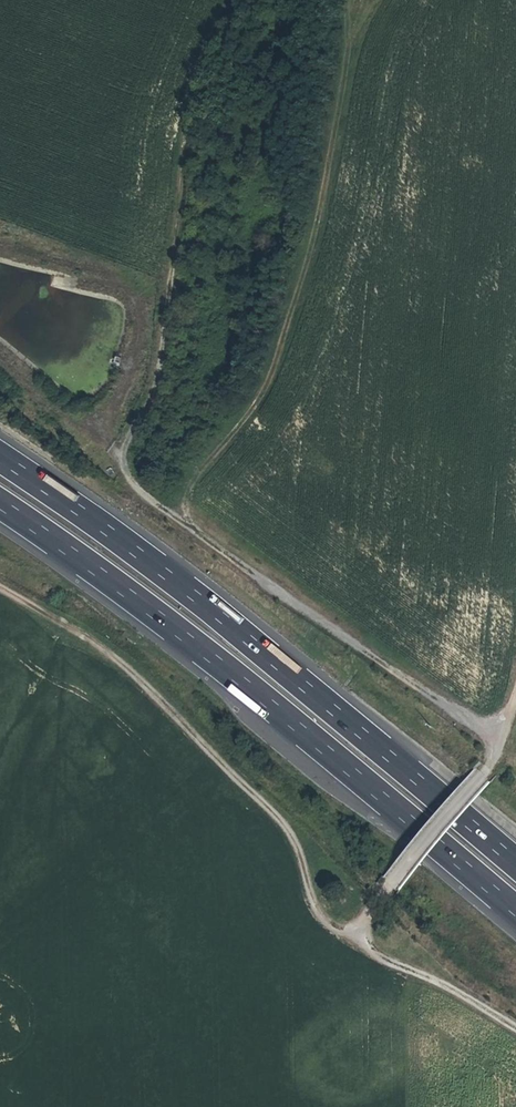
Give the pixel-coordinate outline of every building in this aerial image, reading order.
[(54,475),(51,481),(69,490),(72,484),(54,475)]
